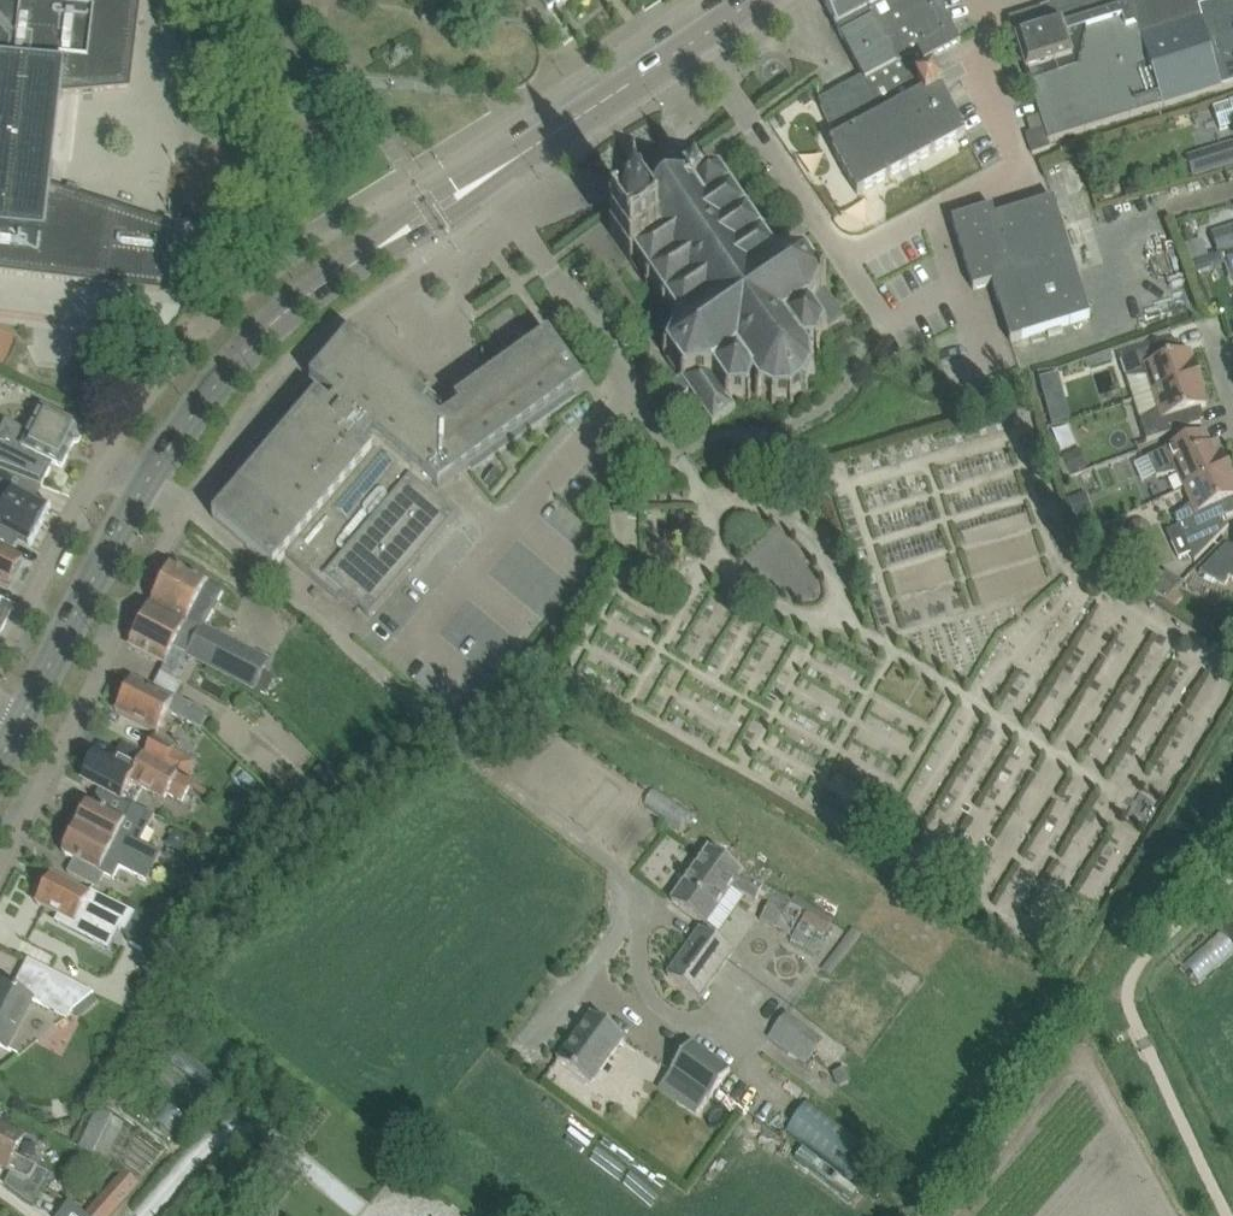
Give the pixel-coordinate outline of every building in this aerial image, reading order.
[(156,292),(167,293),(175,227),(164,224),(79,196),(80,190),(68,186),(66,192),(50,187),(61,95),(130,89),(140,0),(0,0),(0,274),(156,292)] [(548,9),(560,0),(541,0),(548,9)] [(861,77),(863,76),(884,114),(923,94),(925,98),(940,90),(925,62),(960,44),(958,39),(937,0),(821,0),(836,27),(836,29),(861,77)] [(1161,107),(1139,39),(1127,0),(1094,0),(1027,21),(1031,33),(1015,38),(1043,129),(1044,132),(1047,142),(1161,107)] [(1139,39),(1161,107),(1220,89),(1197,8),(1198,8),(1196,0),(1127,0),(1139,39)] [(1198,8),(1197,8),(1220,89),(1232,85),(1232,0),(1221,0),(1207,5),(1198,8)] [(177,41),(181,57),(193,54),(189,38),(177,41)] [(856,195),(946,147),(965,137),(941,91),(940,90),(925,98),(923,94),(884,114),(863,76),(861,77),(849,84),(846,77),(832,85),(836,91),(826,96),(817,100),(834,140),(829,143),(856,195)] [(1212,108),(1219,130),(1232,126),(1232,101),(1212,108)] [(1038,117),(1026,121),(1030,133),(1042,129),(1038,117)] [(1047,142),(1044,132),(1043,129),(1025,135),(1031,155),(1050,149),(1047,142)] [(1187,156),(1193,178),(1232,167),(1232,143),(1187,156)] [(807,265),(805,261),(804,261),(807,256),(804,255),(801,259),(775,261),(761,242),(766,239),(764,236),(759,239),(746,219),(750,216),(748,213),(744,216),(730,196),(734,193),(733,190),(728,193),(720,181),(722,176),(719,175),(716,179),(699,180),(695,175),(683,183),(685,186),(642,216),(640,213),(609,233),(630,264),(635,261),(649,281),(643,284),(646,287),(651,284),(664,304),(659,307),(662,310),(666,307),(680,326),(668,350),(662,351),(663,355),(668,355),(670,358),(666,360),(677,375),(681,373),(682,376),(680,381),(673,386),(681,398),(689,393),(712,427),(735,411),(728,401),(730,397),(745,396),(748,400),(750,399),(747,395),(752,384),(758,392),(755,397),(757,399),(761,395),(771,400),(770,405),(774,406),(775,401),(787,400),(789,405),(793,404),(791,399),(801,392),(805,395),(808,392),(804,389),(809,378),(814,378),(815,375),(810,374),(809,362),(813,360),(813,357),(807,359),(801,350),(813,349),(816,354),(819,352),(816,348),(822,334),(828,334),(827,331),(844,320),(824,290),(826,286),(825,282),(820,282),(818,280),(821,277),(811,262),(807,265)] [(1053,200),(1051,201),(995,218),(1013,278),(992,284),(1010,343),(1089,318),(1060,223),(1053,200)] [(972,291),(992,284),(1013,278),(995,218),(992,208),(951,221),(972,291)] [(1232,251),(1232,228),(1212,234),(1219,255),(1231,251),(1232,251)] [(1231,251),(1219,255),(1222,266),(1232,263),(1232,251),(1231,251)] [(1204,260),(1190,264),(1194,275),(1208,271),(1204,260)] [(294,398),(211,495),(212,496),(213,495),(223,504),(212,518),(273,569),(284,556),(339,602),(340,601),(339,600),(342,596),(369,619),(455,518),(424,492),(431,484),(437,489),(438,489),(461,472),(548,410),(583,385),(548,335),(538,342),(535,338),(536,337),(535,335),(504,357),(509,363),(440,412),(377,358),(381,352),(358,333),(357,334),(358,335),(339,357),(333,352),(313,375),(304,386),(307,390),(297,402),(295,400),(295,399),(294,398)] [(1173,341),(1119,358),(1125,378),(1147,378),(1151,394),(1198,379),(1193,362),(1192,362),(1188,352),(1178,356),(1173,341)] [(1058,375),(1039,380),(1045,403),(1063,397),(1058,375)] [(1156,409),(1139,420),(1139,421),(1145,441),(1200,424),(1195,409),(1205,406),(1202,396),(1203,396),(1198,379),(1151,394),(1156,409)] [(59,417),(41,409),(33,427),(26,424),(24,428),(4,419),(1,426),(0,428),(0,471),(39,486),(41,487),(50,469),(47,467),(49,462),(61,468),(81,428),(59,417)] [(1177,474),(1183,489),(1227,469),(1220,453),(1219,453),(1214,444),(1204,449),(1198,435),(1146,458),(1155,478),(1177,474)] [(1077,446),(1062,453),(1070,470),(1085,464),(1077,446)] [(495,469),(485,483),(489,487),(500,472),(495,469)] [(1166,533),(1178,559),(1190,554),(1193,562),(1228,526),(1224,518),(1232,514),(1232,512),(1227,500),(1232,497),(1232,483),(1227,469),(1183,489),(1190,504),(1173,518),(1178,528),(1166,533)] [(8,496),(0,512),(0,529),(7,533),(15,537),(16,538),(28,544),(27,545),(30,547),(50,507),(47,506),(47,507),(32,500),(39,486),(0,471),(0,492),(8,496)] [(1084,494),(1068,500),(1075,519),(1091,513),(1084,494)] [(1226,545),(1198,573),(1224,584),(1227,577),(1232,580),(1232,548),(1226,545)] [(1112,546),(1103,559),(1123,573),(1132,559),(1112,546)] [(8,589),(22,561),(0,550),(0,585),(8,589)] [(1173,590),(1159,581),(1163,575),(1134,556),(1132,559),(1123,573),(1164,599),(1173,590)] [(208,606),(218,589),(171,565),(169,569),(165,569),(162,576),(164,579),(150,605),(185,624),(198,601),(208,606)] [(315,599),(320,593),(314,588),(309,594),(315,599)] [(1174,590),(1165,599),(1173,605),(1181,596),(1174,590)] [(12,608),(13,608),(11,607),(0,601),(0,633),(12,608)] [(200,632),(185,624),(150,605),(129,646),(164,664),(173,649),(187,656),(205,666),(218,642),(200,632)] [(1218,639),(1232,646),(1232,622),(1227,619),(1218,639)] [(218,642),(205,666),(252,690),(267,660),(203,627),(200,632),(218,642)] [(163,691),(185,698),(189,686),(167,679),(163,691)] [(166,713),(193,726),(201,730),(208,715),(201,712),(172,697),(170,701),(152,691),(131,681),(115,712),(137,723),(156,732),(166,713)] [(153,738),(145,755),(166,766),(175,749),(153,738)] [(81,775),(82,778),(81,780),(99,789),(121,800),(130,784),(160,800),(165,793),(182,803),(191,784),(143,755),(136,768),(116,757),(113,762),(95,753),(89,765),(85,767),(81,775)] [(244,773),(238,780),(246,787),(252,781),(244,773)] [(80,816),(75,828),(153,868),(160,854),(140,843),(153,818),(131,808),(120,802),(121,800),(99,789),(91,804),(88,802),(86,805),(83,805),(79,813),(80,816)] [(684,836),(697,821),(662,792),(649,808),(684,836)] [(1138,819),(1154,826),(1161,808),(1145,801),(1138,819)] [(61,847),(63,850),(62,853),(74,860),(67,873),(97,889),(105,876),(113,880),(119,868),(146,882),(153,868),(75,828),(68,840),(65,840),(61,847)] [(705,854),(670,901),(677,906),(704,925),(718,906),(730,888),(732,889),(753,902),(756,897),(763,886),(739,873),(741,871),(709,848),(705,854)] [(205,877),(219,884),(225,872),(210,865),(205,877)] [(37,901),(36,904),(57,915),(74,924),(71,931),(93,943),(104,922),(123,933),(133,914),(90,891),(88,895),(72,887),(51,875),(43,890),(40,891),(36,897),(37,901)] [(214,896),(219,884),(205,877),(199,889),(214,896)] [(801,921),(790,942),(814,955),(825,936),(801,921)] [(667,976),(686,990),(698,999),(732,951),(720,943),(700,929),(667,976)] [(7,1049),(32,1001),(68,1019),(71,1012),(94,993),(50,971),(28,960),(13,990),(0,983),(0,1047),(7,1051),(7,1049)] [(766,1037),(805,1065),(822,1040),(784,1013),(766,1037)] [(624,1038),(590,1014),(556,1060),(590,1085),(624,1038)] [(221,1037),(214,1047),(227,1056),(234,1047),(221,1037)] [(708,1099),(728,1070),(690,1043),(670,1072),(708,1099)] [(843,1069),(831,1073),(836,1087),(848,1082),(843,1069)] [(787,1129),(844,1173),(846,1170),(862,1182),(879,1162),(862,1148),(865,1145),(807,1104),(787,1129)] [(171,1107),(161,1126),(183,1137),(193,1118),(171,1107)] [(97,1110),(77,1149),(91,1155),(110,1117),(97,1110)] [(10,1173),(4,1184),(31,1204),(39,1188),(29,1183),(37,1167),(13,1155),(22,1137),(8,1130),(0,1126),(0,1167),(10,1173)] [(807,1154),(802,1165),(825,1176),(830,1165),(807,1154)] [(709,1177),(699,1200),(710,1205),(720,1182),(709,1177)] [(843,1178),(835,1188),(856,1205),(864,1194),(843,1178)] [(113,1212),(119,1205),(104,1193),(98,1199),(84,1215),(110,1215),(113,1212)] [(59,1215),(81,1215),(68,1205),(59,1215)]
